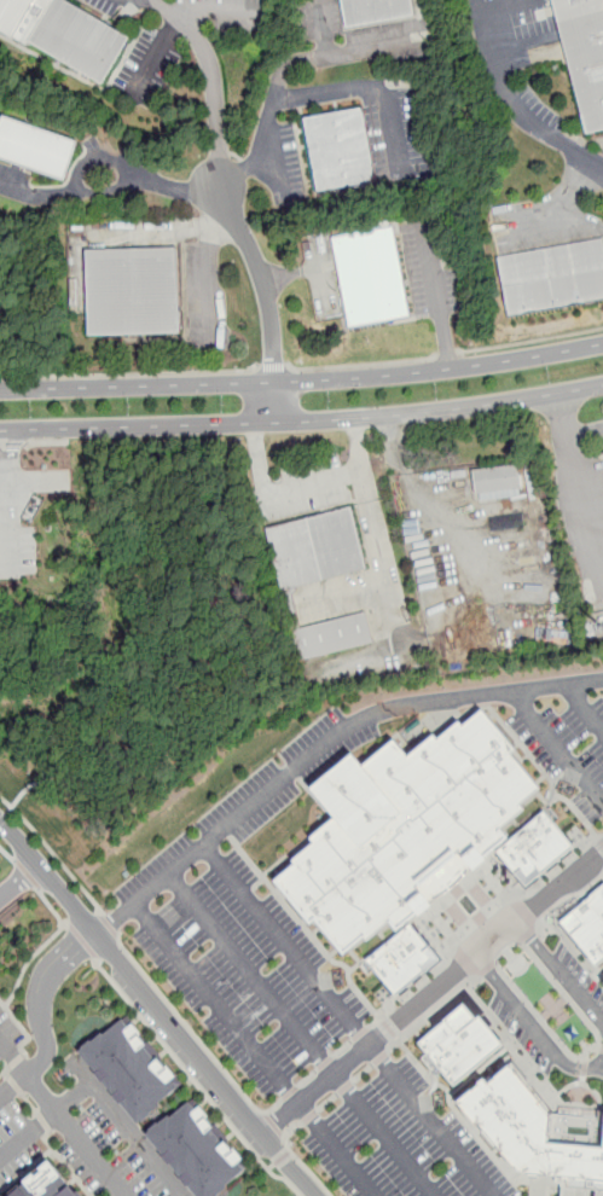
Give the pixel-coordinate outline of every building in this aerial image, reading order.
[(137,31),(76,0),(0,0),(0,28),(106,87),(137,31)] [(414,14),(412,0),(344,0),(349,27),(414,14)] [(590,133),(602,129),(602,0),(554,0),(590,133)] [(325,193),(381,184),(371,109),(311,118),(325,193)] [(87,141),(10,115),(0,139),(0,156),(69,182),(87,141)] [(419,318),(404,226),(338,238),(349,325),(419,318)] [(499,257),(509,317),(602,301),(602,240),(499,257)] [(89,338),(179,336),(178,248),(87,250),(89,338)] [(516,465),(474,471),(479,500),(521,493),(516,465)] [(280,591),(366,571),(352,509),(266,528),(280,591)] [(300,660),(376,640),(369,612),(292,629),(300,660)] [(276,881),(314,927),(319,923),(346,953),(366,936),(367,939),(390,923),(396,933),(411,921),(434,904),(422,890),(463,853),(476,870),(495,850),(510,840),(503,828),(526,811),(522,805),(541,790),(511,753),(517,750),(482,709),(464,726),(459,720),(440,741),(435,733),(410,757),(395,739),(364,766),(352,754),(313,788),(336,817),(312,840),(315,842),(294,860),(296,864),(276,881)] [(545,809),(575,847),(526,888),(495,850),(510,840),(545,809)] [(559,922),(602,885),(602,961),(597,966),(559,922)] [(411,921),(442,959),(396,998),(365,959),(396,933),(411,921)] [(465,1001),(480,1017),(504,1045),(456,1086),(418,1043),(465,1001)] [(122,1017),(179,1086),(138,1120),(81,1051),(122,1017)] [(550,1143),(602,1147),(602,1187),(568,1185),(569,1177),(522,1172),(501,1148),(459,1102),(486,1078),(489,1084),(511,1064),(552,1116),(550,1143)] [(247,1171),(217,1195),(200,1195),(150,1136),(190,1102),(247,1171)] [(51,1154),(86,1195),(0,1195),(51,1154)] [(564,1186),(563,1195),(602,1195),(602,1190),(564,1186)]
